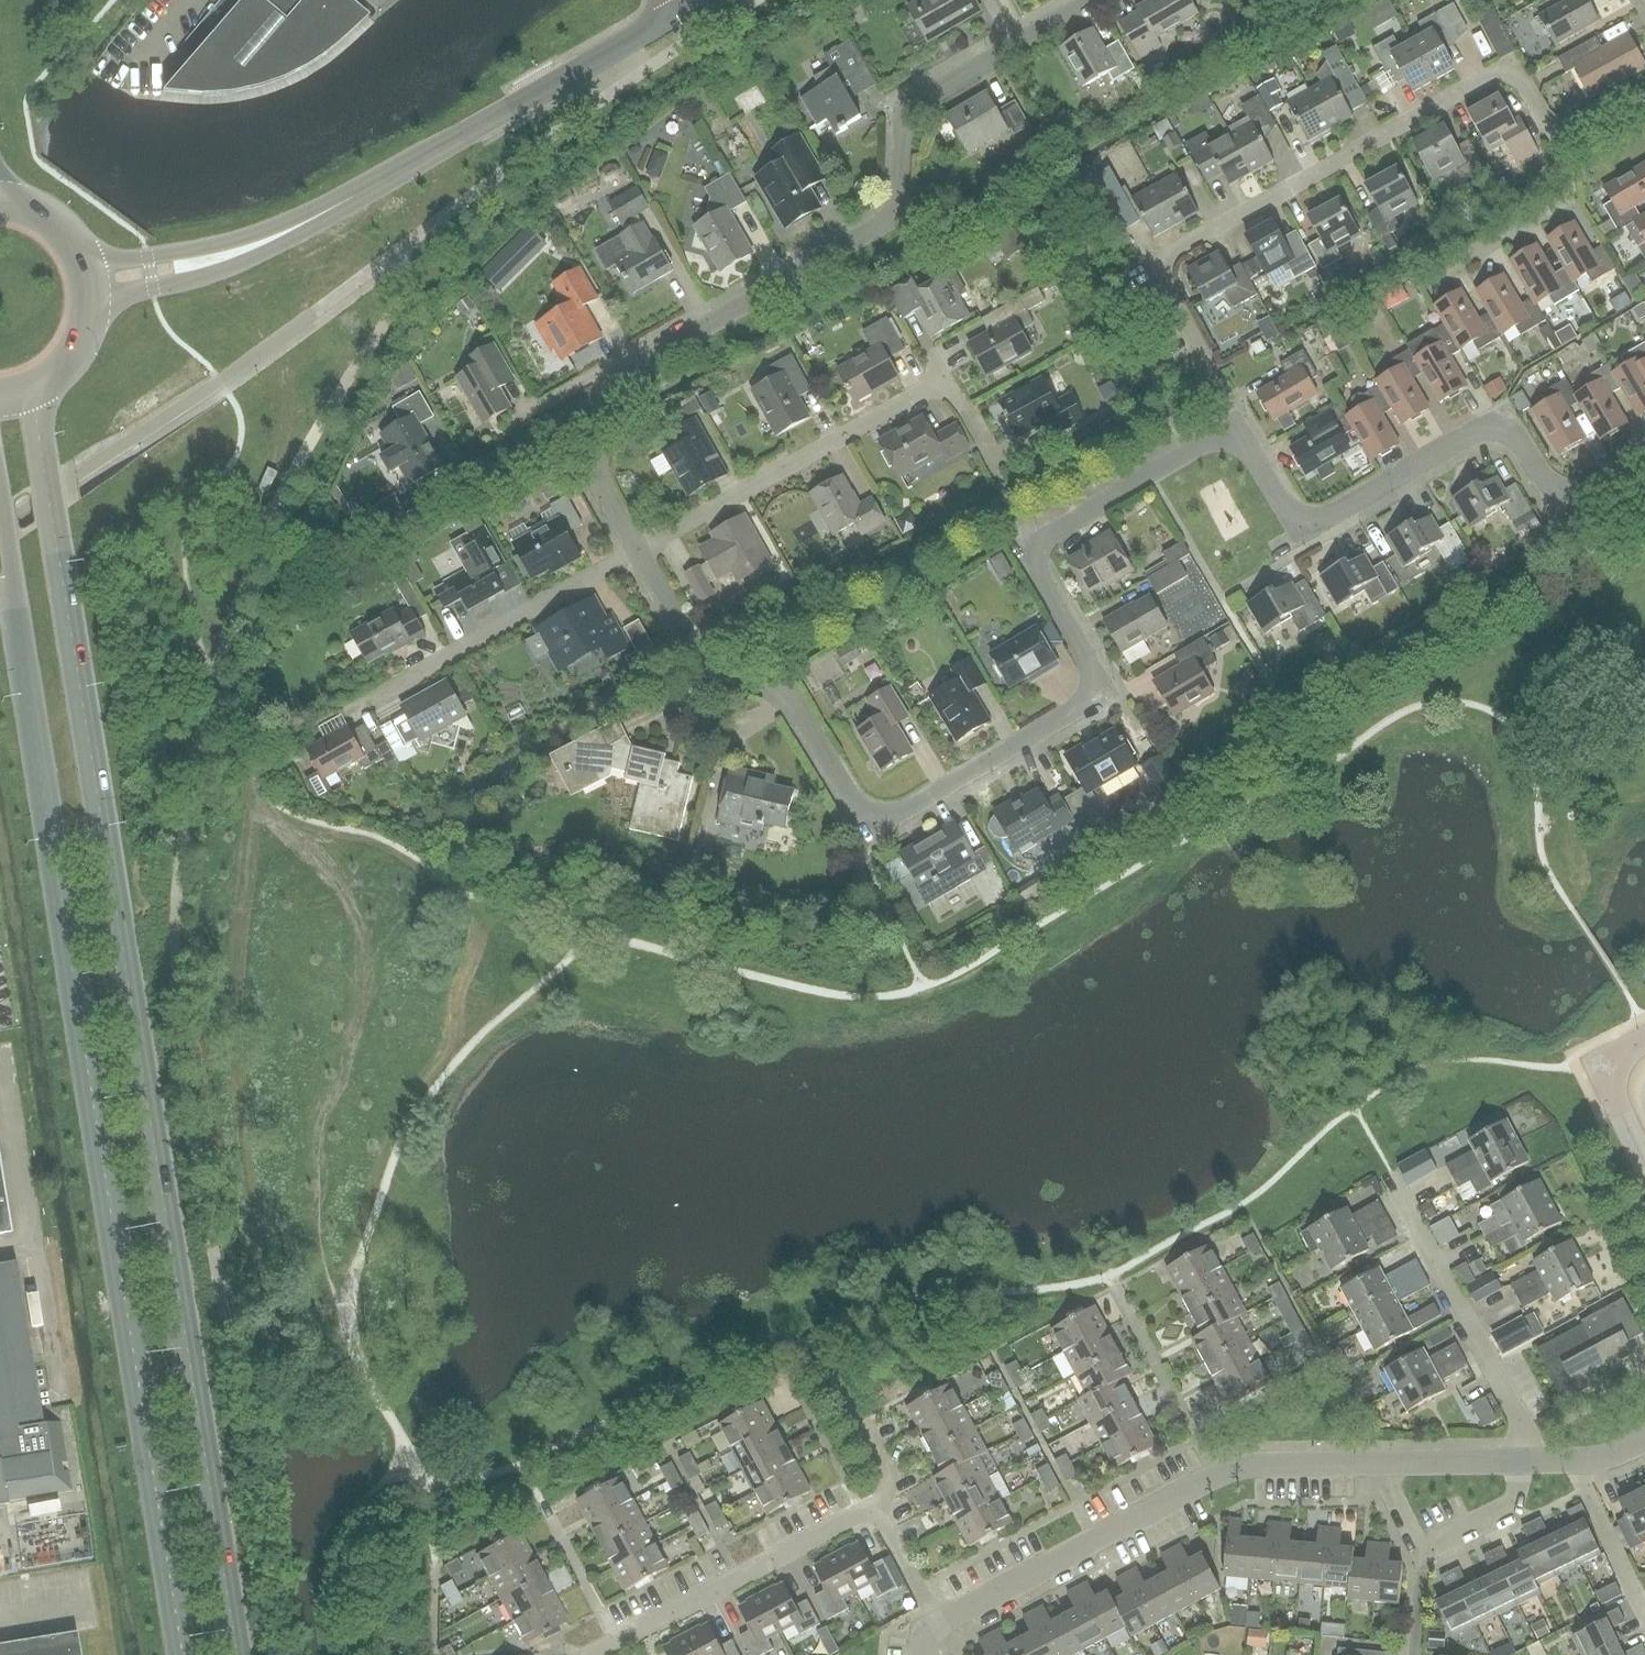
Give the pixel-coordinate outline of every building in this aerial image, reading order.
[(163,92),(202,96),(233,94),(260,88),(284,79),(305,69),(325,56),(342,42),(359,26),(329,0),(242,0),(163,92)] [(910,8),(928,40),(981,9),(976,0),(923,0),(910,8)] [(1198,13),(1191,0),(1151,0),(1138,8),(1141,12),(1121,23),(1141,57),(1162,45),(1157,37),(1198,13)] [(1374,30),(1399,16),(1390,0),(1385,0),(1364,12),(1374,30)] [(1565,2),(1540,16),(1556,44),(1600,21),(1588,0),(1564,0),(1565,2)] [(1515,48),(1501,24),(1494,10),(1478,18),(1499,57),(1515,48)] [(1426,35),(1413,42),(1435,80),(1456,69),(1440,41),(1452,35),(1439,12),(1419,23),(1426,35)] [(1340,22),(1332,27),(1340,42),(1355,33),(1347,19),(1340,22)] [(1114,81),(1136,68),(1120,41),(1106,49),(1094,28),(1061,47),(1084,87),(1109,72),(1114,81)] [(1629,34),(1603,49),(1597,37),(1559,58),(1567,73),(1576,68),(1583,79),(1581,80),(1591,98),(1644,68),(1644,63),(1629,34)] [(1435,80),(1413,42),(1401,49),(1394,37),(1375,48),(1387,71),(1399,65),(1414,92),(1435,80)] [(1368,103),(1338,48),(1318,74),(1323,83),(1310,90),(1332,128),(1354,115),(1352,112),(1368,103)] [(859,52),(832,67),(815,77),(821,87),(802,98),(818,126),(829,120),(837,135),(849,128),(848,126),(863,117),(852,99),(877,84),(859,52)] [(1284,104),(1271,80),(1258,88),(1271,111),(1284,104)] [(1015,135),(1031,126),(1016,100),(999,110),(988,90),(946,114),(969,154),(1012,129),(1015,135)] [(1332,128),(1310,90),(1288,102),(1309,141),(1332,128)] [(1252,122),(1231,134),(1252,172),(1275,160),(1260,134),(1276,125),(1260,96),(1243,106),(1252,122)] [(1519,164),(1538,154),(1519,119),(1514,122),(1499,96),(1471,112),(1492,151),(1507,142),(1519,164)] [(1601,98),(1588,105),(1593,114),(1606,107),(1601,98)] [(1173,112),(1168,115),(1169,116),(1170,118),(1174,124),(1179,121),(1175,116),(1174,113),(1173,112)] [(1160,124),(1153,128),(1160,141),(1164,139),(1174,134),(1166,121),(1160,124)] [(1462,179),(1485,166),(1470,139),(1457,147),(1445,126),(1415,143),(1434,179),(1455,167),(1462,179)] [(1252,172),(1231,134),(1213,144),(1207,132),(1187,144),(1191,152),(1192,152),(1197,152),(1197,153),(1197,154),(1208,174),(1217,173),(1217,170),(1220,167),(1230,185),(1252,172)] [(1174,134),(1164,139),(1170,151),(1180,145),(1174,134)] [(810,189),(826,179),(800,136),(771,152),(780,168),(759,180),(786,225),(820,206),(810,189)] [(1496,161),(1485,167),(1493,179),(1503,173),(1496,161)] [(1612,220),(1597,229),(1604,240),(1636,221),(1642,218),(1635,206),(1644,200),(1644,164),(1606,187),(1614,200),(1604,206),(1612,220)] [(1177,224),(1156,186),(1133,198),(1126,186),(1122,188),(1110,167),(1098,174),(1127,226),(1143,217),(1154,237),(1177,224)] [(1368,214),(1382,238),(1389,251),(1398,246),(1391,233),(1401,227),(1395,216),(1418,203),(1398,168),(1368,185),(1380,207),(1368,214)] [(730,212),(748,202),(731,173),(706,188),(711,197),(708,208),(711,208),(707,224),(697,229),(720,268),(752,250),(730,212)] [(1178,173),(1156,186),(1177,224),(1200,212),(1178,173)] [(623,224),(650,208),(637,187),(611,202),(623,224)] [(1337,247),(1360,234),(1341,200),(1310,217),(1322,238),(1310,245),(1324,269),(1343,258),(1337,247)] [(1642,218),(1636,221),(1644,234),(1634,239),(1644,258),(1644,216),(1642,218)] [(1296,278),(1317,266),(1302,239),(1288,247),(1274,222),(1247,237),(1268,273),(1287,263),(1296,278)] [(1549,239),(1566,267),(1567,267),(1574,281),(1574,280),(1587,273),(1593,282),(1618,267),(1604,245),(1593,252),(1576,223),(1549,239)] [(622,237),(598,251),(607,267),(617,262),(635,292),(673,270),(654,238),(653,239),(644,224),(643,224),(622,237)] [(530,225),(502,253),(521,273),(550,245),(530,225)] [(1032,246),(1022,226),(997,239),(1007,259),(1032,246)] [(1567,267),(1566,267),(1555,274),(1538,246),(1512,262),(1533,298),(1533,297),(1536,303),(1537,303),(1549,295),(1555,305),(1580,290),(1574,280),(1574,281),(1567,267)] [(1235,307),(1259,294),(1242,264),(1229,270),(1219,252),(1190,269),(1208,302),(1226,291),(1235,307)] [(1352,284),(1343,266),(1327,275),(1336,292),(1352,284)] [(563,360),(602,337),(584,306),(598,298),(581,269),(556,283),(569,306),(537,324),(552,350),(556,347),(563,360)] [(924,288),(918,277),(890,293),(904,319),(919,310),(934,336),(968,317),(959,300),(968,295),(957,275),(948,280),(946,276),(924,288)] [(1547,320),(1537,303),(1536,303),(1533,297),(1533,298),(1522,304),(1505,276),(1478,292),(1491,313),(1503,333),(1504,335),(1503,333),(1516,325),(1522,335),(1547,320)] [(1397,280),(1377,291),(1388,311),(1408,299),(1397,280)] [(1035,323),(1028,311),(1047,300),(1039,287),(990,315),(998,329),(973,342),(991,374),(1030,352),(1019,332),(1035,323)] [(1503,333),(1491,313),(1479,319),(1462,291),(1436,306),(1448,327),(1461,348),(1462,350),(1461,348),(1474,340),(1479,350),(1504,335),(1503,333)] [(470,295),(458,304),(466,314),(477,305),(470,295)] [(1634,309),(1641,321),(1644,318),(1644,302),(1634,309)] [(1270,316),(1258,322),(1269,342),(1281,335),(1278,330),(1277,328),(1270,316)] [(889,359),(906,349),(888,317),(864,331),(874,349),(839,369),(856,401),(882,386),(883,388),(900,379),(889,359)] [(1570,325),(1555,334),(1562,346),(1577,337),(1570,325)] [(1450,357),(1462,350),(1461,348),(1448,327),(1411,349),(1416,359),(1424,372),(1441,401),(1467,385),(1450,357)] [(1555,334),(1547,339),(1554,351),(1562,346),(1555,334)] [(1592,336),(1583,341),(1591,354),(1600,349),(1592,336)] [(1258,355),(1267,349),(1262,340),(1252,345),(1258,355)] [(1615,373),(1614,374),(1623,387),(1622,387),(1639,416),(1644,412),(1644,343),(1622,357),(1627,366),(1615,373)] [(484,424),(512,407),(496,379),(510,371),(495,345),(480,354),(485,362),(457,378),(484,424)] [(1413,379),(1424,372),(1416,359),(1411,349),(1386,364),(1391,374),(1378,381),(1380,385),(1394,408),(1403,423),(1429,407),(1413,379)] [(1309,381),(1319,375),(1304,350),(1281,364),(1288,375),(1260,392),(1275,419),(1317,394),(1309,381)] [(795,390),(809,383),(793,354),(767,368),(775,382),(755,393),(777,432),(808,415),(795,390)] [(1611,394),(1622,387),(1623,387),(1614,374),(1615,373),(1609,364),(1584,379),(1590,388),(1577,396),(1580,402),(1601,438),(1628,422),(1611,394)] [(1500,377),(1487,385),(1494,398),(1508,390),(1500,377)] [(1055,435),(1085,418),(1071,394),(1057,402),(1043,378),(1001,402),(1020,437),(1047,422),(1055,435)] [(1568,409),(1580,402),(1577,396),(1567,379),(1542,394),(1547,403),(1534,411),(1559,453),(1585,437),(1568,409)] [(1383,414),(1394,408),(1380,385),(1356,400),(1361,409),(1349,417),(1348,417),(1355,428),(1373,459),(1399,443),(1383,414)] [(713,391),(700,398),(709,413),(721,407),(713,391)] [(1115,392),(1105,398),(1109,405),(1111,407),(1121,401),(1116,391),(1115,392)] [(1522,391),(1513,397),(1522,412),(1531,407),(1522,391)] [(419,425),(435,416),(421,392),(394,407),(404,425),(385,436),(393,450),(383,456),(392,473),(403,466),(412,482),(442,464),(419,425)] [(689,405),(682,409),(687,418),(702,410),(696,400),(689,405)] [(1342,436),(1355,428),(1348,417),(1349,417),(1340,403),(1314,419),(1321,430),(1293,447),(1308,474),(1350,449),(1342,436)] [(947,459),(970,446),(958,424),(935,437),(924,417),(881,441),(900,477),(943,453),(947,459)] [(704,460),(717,453),(697,418),(676,429),(683,442),(665,453),(689,496),(716,481),(704,460)] [(863,534),(886,521),(873,498),(860,506),(844,476),(813,494),(835,534),(856,522),(863,534)] [(1513,521),(1532,510),(1516,483),(1505,490),(1497,477),(1481,486),(1479,482),(1453,497),(1471,528),(1487,518),(1485,515),(1502,505),(1512,522),(1513,521)] [(558,478),(541,488),(548,500),(565,491),(558,478)] [(534,577),(563,561),(564,562),(565,563),(566,563),(568,563),(569,563),(581,556),(568,533),(583,524),(568,497),(552,505),(560,520),(516,544),(534,577)] [(1532,510),(1513,521),(1523,537),(1542,526),(1532,510)] [(909,511),(895,519),(903,533),(917,525),(909,511)] [(504,589),(494,570),(506,563),(492,538),(485,526),(488,525),(481,512),(465,521),(472,534),(462,539),(479,569),(470,573),(468,570),(445,583),(446,585),(437,590),(445,606),(463,596),(469,608),(504,589)] [(739,580),(771,562),(746,516),(722,530),(725,535),(702,548),(710,562),(700,567),(687,574),(702,601),(715,594),(709,583),(718,577),(719,578),(734,570),(739,580)] [(1436,544),(1446,561),(1452,570),(1470,560),(1464,550),(1466,549),(1450,523),(1439,529),(1431,516),(1415,525),(1413,521),(1387,537),(1405,567),(1421,557),(1419,554),(1436,544)] [(1106,586),(1133,570),(1111,532),(1094,542),(1096,545),(1069,560),(1088,593),(1104,583),(1106,586)] [(1182,542),(1166,552),(1173,564),(1179,560),(1190,554),(1182,542)] [(1321,575),(1339,606),(1365,591),(1374,606),(1401,590),(1383,562),(1373,568),(1365,555),(1349,564),(1347,561),(1321,575)] [(1158,594),(1188,575),(1179,560),(1173,564),(1149,578),(1158,594)] [(415,591),(401,567),(391,573),(404,597),(415,591)] [(791,579),(779,586),(785,597),(797,590),(791,579)] [(1280,620),(1291,614),(1301,631),(1307,628),(1327,616),(1311,589),(1300,596),(1292,582),(1276,592),(1274,588),(1248,603),(1266,634),(1282,624),(1280,620)] [(1144,640),(1169,626),(1151,595),(1128,608),(1127,607),(1104,620),(1123,652),(1124,652),(1131,663),(1151,651),(1144,640)] [(592,601),(542,630),(544,633),(529,642),(537,657),(552,648),(563,667),(601,645),(609,659),(629,648),(611,614),(602,619),(592,601)] [(390,652),(424,633),(411,610),(397,617),(394,612),(355,634),(370,661),(389,650),(390,652)] [(646,619),(632,624),(643,656),(658,650),(646,619)] [(1043,674),(1059,665),(1038,627),(992,654),(1011,686),(1040,669),(1043,674)] [(1224,631),(1211,639),(1217,650),(1230,642),(1224,631)] [(1202,671),(1218,662),(1204,637),(1175,654),(1183,667),(1155,683),(1173,713),(1213,690),(1202,671)] [(853,640),(836,650),(842,660),(859,650),(853,640)] [(1360,640),(1349,647),(1356,657),(1366,651),(1360,640)] [(638,652),(627,658),(632,668),(643,662),(638,652)] [(971,692),(987,682),(972,657),(954,668),(960,680),(933,696),(960,739),(989,721),(971,692)] [(423,739),(451,723),(474,730),(474,727),(466,715),(448,682),(405,706),(408,713),(393,722),(407,746),(422,737),(423,739)] [(883,770),(913,752),(897,725),(910,718),(891,687),(869,700),(879,718),(859,730),(883,770)] [(353,732),(350,726),(308,749),(321,772),(306,780),(318,803),(334,795),(325,779),(360,759),(366,769),(384,759),(365,725),(353,732)] [(1088,793),(1138,765),(1116,729),(1086,747),(1084,744),(1066,755),(1085,787),(1073,794),(1091,825),(1103,818),(1088,793)] [(679,841),(694,777),(678,773),(681,763),(666,759),(667,754),(633,746),(628,736),(608,746),(600,730),(552,756),(573,796),(612,776),(613,769),(628,772),(626,779),(641,783),(631,829),(679,841)] [(418,758),(411,745),(407,748),(395,755),(402,768),(418,758)] [(1186,793),(1165,755),(1143,767),(1164,804),(1186,793)] [(787,827),(795,792),(769,787),(771,778),(732,769),(720,820),(743,826),(745,817),(787,827)] [(1091,825),(1073,794),(1062,801),(1060,797),(1047,804),(1039,791),(1015,805),(1013,801),(996,812),(997,814),(991,821),(991,828),(995,835),(1002,838),(1010,836),(1014,844),(1041,828),(1045,836),(1073,820),(1079,831),(1091,825)] [(963,865),(977,857),(975,853),(956,820),(900,853),(921,890),(922,890),(930,904),(972,879),(963,865)] [(986,846),(975,853),(977,857),(983,867),(994,860),(986,846)] [(1085,872),(1076,858),(1067,864),(1076,878),(1085,872)] [(1453,1176),(1518,1141),(1507,1119),(1469,1140),(1475,1149),(1447,1165),(1453,1176)] [(1492,1182),(1530,1162),(1518,1141),(1453,1176),(1459,1188),(1487,1172),(1492,1182)] [(1428,1150),(1399,1166),(1400,1168),(1409,1185),(1438,1169),(1429,1152),(1428,1150)] [(0,1159),(0,1234),(12,1232),(0,1159)] [(1375,1177),(1362,1184),(1364,1187),(1365,1189),(1372,1185),(1377,1194),(1383,1190),(1377,1180),(1375,1177)] [(1486,1236),(1551,1201),(1540,1180),(1502,1200),(1507,1210),(1479,1225),(1486,1236)] [(1321,1249),(1387,1213),(1379,1200),(1351,1215),(1347,1207),(1301,1232),(1313,1253),(1321,1249)] [(1525,1242),(1562,1222),(1551,1201),(1486,1236),(1492,1248),(1519,1233),(1525,1242)] [(1430,1202),(1420,1207),(1427,1221),(1437,1215),(1430,1202)] [(1393,1225),(1387,1213),(1321,1249),(1332,1270),(1370,1249),(1365,1240),(1393,1225)] [(1455,1215),(1436,1225),(1447,1244),(1466,1234),(1455,1215)] [(1261,1247),(1254,1233),(1243,1240),(1249,1253),(1261,1247)] [(1518,1296),(1583,1261),(1572,1240),(1534,1260),(1539,1270),(1512,1285),(1518,1296)] [(1223,1268),(1210,1244),(1167,1267),(1179,1291),(1223,1268)] [(1272,1266),(1261,1247),(1249,1253),(1260,1273),(1272,1266)] [(1354,1309),(1423,1271),(1417,1259),(1385,1277),(1380,1267),(1342,1288),(1354,1309)] [(1481,1259),(1470,1265),(1476,1277),(1487,1271),(1481,1259)] [(9,1503),(8,1501),(73,1490),(62,1420),(43,1423),(17,1261),(0,1264),(0,1505),(9,1503)] [(1557,1302),(1595,1282),(1583,1261),(1518,1296),(1524,1308),(1552,1293),(1557,1302)] [(1191,1313),(1234,1290),(1223,1268),(1179,1291),(1191,1313)] [(1430,1282),(1423,1271),(1354,1309),(1365,1330),(1402,1310),(1396,1300),(1430,1282)] [(1495,1271),(1467,1286),(1476,1303),(1504,1288),(1495,1271)] [(1286,1292),(1280,1282),(1268,1288),(1274,1298),(1286,1292)] [(1247,1313),(1234,1290),(1191,1313),(1202,1333),(1203,1335),(1237,1316),(1238,1318),(1247,1313)] [(1290,1300),(1286,1292),(1274,1298),(1279,1306),(1290,1300)] [(1582,1321),(1584,1324),(1585,1324),(1606,1364),(1633,1349),(1629,1341),(1643,1334),(1624,1299),(1582,1321)] [(1414,1330),(1441,1315),(1435,1303),(1407,1319),(1402,1310),(1365,1330),(1376,1351),(1414,1330)] [(1108,1329),(1096,1305),(1052,1329),(1065,1352),(1108,1329)] [(1249,1339),(1238,1318),(1237,1316),(1203,1335),(1202,1333),(1193,1338),(1206,1362),(1249,1339)] [(1525,1318),(1494,1335),(1504,1354),(1535,1338),(1525,1318)] [(1585,1324),(1584,1324),(1538,1349),(1555,1380),(1553,1381),(1564,1401),(1589,1388),(1583,1376),(1606,1364),(1585,1324)] [(1309,1335),(1304,1326),(1292,1332),(1297,1341),(1309,1335)] [(1447,1327),(1428,1337),(1433,1347),(1452,1337),(1447,1327)] [(1077,1374),(1120,1351),(1108,1329),(1065,1352),(1077,1374)] [(1297,1341),(1292,1332),(1284,1337),(1289,1346),(1297,1341)] [(1316,1348),(1309,1335),(1297,1341),(1304,1354),(1316,1348)] [(1217,1384),(1261,1361),(1249,1339),(1206,1362),(1217,1384)] [(1397,1390),(1463,1354),(1457,1343),(1429,1358),(1424,1348),(1386,1369),(1397,1390)] [(1132,1374),(1120,1351),(1077,1374),(1088,1395),(1088,1396),(1122,1378),(1123,1379),(1132,1374)] [(1441,1381),(1469,1366),(1463,1354),(1397,1390),(1409,1411),(1446,1391),(1441,1381)] [(1025,1373),(1018,1360),(1007,1367),(1013,1379),(1025,1373)] [(1346,1360),(1333,1367),(1339,1379),(1353,1372),(1346,1360)] [(1230,1407),(1273,1384),(1261,1361),(1217,1384),(1230,1407)] [(1006,1384),(999,1370),(988,1376),(995,1390),(1006,1384)] [(1030,1382),(1025,1373),(1013,1379),(1018,1388),(1030,1382)] [(1134,1400),(1123,1379),(1122,1378),(1088,1396),(1088,1395),(1078,1400),(1091,1423),(1134,1400)] [(964,1406),(951,1383),(908,1406),(921,1429),(964,1406)] [(1011,1392),(1006,1384),(995,1390),(1000,1399),(1011,1392)] [(1485,1397),(1471,1404),(1477,1416),(1491,1408),(1485,1397)] [(1103,1445),(1146,1422),(1134,1400),(1091,1423),(1103,1445)] [(733,1447),(776,1424),(764,1401),(755,1406),(745,1411),(739,1414),(720,1424),(733,1447)] [(753,1402),(737,1410),(739,1414),(745,1411),(755,1406),(753,1402)] [(932,1451),(975,1429),(964,1406),(921,1429),(932,1451)] [(1048,1416),(1044,1408),(1032,1415),(1036,1422),(1048,1416)] [(1054,1427),(1048,1416),(1036,1422),(1042,1433),(1054,1427)] [(1031,1429),(1025,1418),(1013,1425),(1019,1435),(1031,1429)] [(1158,1445),(1146,1422),(1103,1445),(1115,1468),(1158,1445)] [(745,1469),(788,1446),(776,1424),(733,1447),(745,1469)] [(988,1452),(975,1429),(932,1451),(943,1472),(944,1473),(978,1455),(979,1457),(988,1452)] [(1035,1437),(1031,1429),(1019,1435),(1023,1443),(1035,1437)] [(1039,1444),(1027,1450),(1030,1456),(1042,1450),(1039,1444)] [(756,1491),(800,1468),(788,1446),(745,1469),(756,1491)] [(698,1465),(691,1452),(680,1458),(687,1471),(698,1465)] [(1072,1461),(1068,1454),(1056,1460),(1061,1467),(1072,1461)] [(990,1477),(979,1457),(978,1455),(944,1473),(943,1472),(934,1477),(947,1500),(990,1477)] [(1079,1475),(1072,1461),(1061,1467),(1068,1481),(1079,1475)] [(680,1475),(673,1462),(662,1468),(669,1481),(680,1475)] [(1054,1472),(1049,1464),(1038,1470),(1042,1478),(1054,1472)] [(703,1474),(698,1465),(687,1471),(691,1480),(703,1474)] [(812,1491),(800,1468),(756,1491),(769,1514),(812,1491)] [(1061,1485),(1054,1472),(1042,1478),(1049,1491),(1061,1485)] [(684,1483),(680,1475),(669,1481),(673,1489),(684,1483)] [(591,1523),(634,1500),(622,1477),(578,1500),(591,1523)] [(958,1523),(1001,1500),(990,1477),(947,1500),(958,1523)] [(1640,1489),(1619,1499),(1627,1517),(1617,1522),(1631,1549),(1644,1542),(1644,1500),(1640,1489)] [(602,1545),(646,1522),(634,1500),(591,1523),(602,1545)] [(1014,1523),(1001,1500),(958,1523),(971,1546),(1014,1523)] [(722,1509),(718,1501),(706,1507),(711,1515),(722,1509)] [(1601,1554),(1587,1525),(1591,1523),(1582,1504),(1568,1510),(1576,1525),(1573,1526),(1572,1525),(1567,1523),(1560,1526),(1565,1536),(1579,1565),(1601,1554)] [(729,1523),(722,1509),(711,1515),(718,1529),(729,1523)] [(704,1519),(699,1511),(688,1517),(693,1525),(704,1519)] [(1565,1536),(1560,1526),(1562,1531),(1551,1537),(1541,1517),(1532,1522),(1558,1575),(1579,1565),(1565,1536)] [(711,1532),(704,1519),(693,1525),(699,1538),(711,1532)] [(1251,1579),(1254,1539),(1241,1538),(1242,1520),(1230,1519),(1225,1576),(1251,1579)] [(614,1567),(658,1544),(646,1522),(602,1545),(614,1567)] [(1276,1581),(1281,1523),(1270,1522),(1268,1541),(1254,1539),(1251,1579),(1276,1581)] [(1558,1575),(1532,1522),(1523,1526),(1533,1546),(1519,1552),(1523,1560),(1524,1560),(1536,1585),(1537,1585),(1558,1575)] [(1301,1583),(1304,1544),(1291,1543),(1292,1524),(1281,1523),(1276,1581),(1301,1583)] [(1326,1586),(1331,1528),(1320,1527),(1318,1545),(1304,1544),(1301,1583),(1326,1586)] [(1342,1529),(1331,1528),(1326,1586),(1350,1588),(1353,1560),(1354,1560),(1355,1549),(1341,1547),(1342,1529)] [(477,1554),(489,1577),(532,1554),(520,1531),(477,1554)] [(851,1545),(837,1552),(857,1591),(870,1584),(878,1598),(899,1587),(884,1559),(872,1565),(860,1543),(852,1547),(851,1545)] [(1374,1601),(1380,1544),(1368,1543),(1367,1561),(1354,1560),(1353,1560),(1350,1588),(1349,1599),(1374,1601)] [(670,1567),(658,1544),(614,1567),(626,1590),(670,1567)] [(1182,1544),(1172,1550),(1199,1601),(1222,1588),(1203,1554),(1191,1561),(1182,1544)] [(1391,1545),(1380,1544),(1374,1601),(1400,1604),(1404,1564),(1389,1563),(1391,1545)] [(1524,1560),(1523,1560),(1512,1566),(1502,1546),(1493,1550),(1519,1604),(1541,1593),(1537,1585),(1536,1585),(1524,1560)] [(1199,1601),(1172,1550),(1162,1555),(1170,1571),(1158,1578),(1177,1612),(1199,1601)] [(1519,1604),(1493,1550),(1484,1555),(1494,1575),(1482,1581),(1498,1614),(1519,1604)] [(857,1591),(837,1552),(822,1560),(824,1562),(816,1566),(828,1589),(816,1595),(829,1619),(850,1608),(844,1598),(857,1591)] [(501,1599),(544,1576),(532,1554),(489,1577),(501,1599)] [(459,1558),(445,1566),(451,1577),(465,1570),(459,1558)] [(1498,1614),(1482,1581),(1469,1587),(1460,1567),(1451,1571),(1476,1625),(1498,1614)] [(1177,1612),(1158,1578),(1146,1584),(1138,1568),(1128,1573),(1155,1624),(1177,1612)] [(1476,1625),(1451,1571),(1441,1576),(1451,1596),(1438,1602),(1454,1635),(1476,1625)] [(1155,1624),(1128,1573),(1118,1579),(1126,1595),(1115,1601),(1114,1602),(1128,1627),(1127,1627),(1132,1637),(1155,1624)] [(513,1621),(556,1598),(544,1576),(501,1599),(513,1621)] [(459,1593),(452,1579),(440,1586),(448,1599),(459,1593)] [(1114,1602),(1115,1601),(1110,1592),(1097,1598),(1088,1582),(1078,1588),(1106,1638),(1127,1627),(1128,1627),(1114,1602)] [(1623,1595),(1617,1582),(1597,1592),(1603,1605),(1623,1595)] [(776,1585),(762,1593),(782,1631),(795,1624),(801,1635),(821,1624),(808,1600),(797,1606),(785,1583),(777,1587),(776,1585)] [(1106,1638),(1078,1588),(1068,1593),(1077,1609),(1065,1616),(1084,1650),(1106,1638)] [(464,1601),(459,1593),(448,1599),(452,1607),(464,1601)] [(762,1593),(747,1601),(748,1603),(741,1607),(753,1629),(741,1636),(751,1654),(763,1654),(775,1649),(769,1638),(782,1631),(762,1593)] [(568,1621),(556,1598),(513,1621),(525,1644),(568,1621)] [(1065,1616),(1053,1622),(1044,1606),(1034,1611),(1058,1654),(1075,1654),(1084,1650),(1065,1616)] [(1583,1654),(1590,1654),(1618,1641),(1618,1642),(1623,1639),(1620,1632),(1615,1631),(1613,1632),(1611,1628),(1626,1621),(1619,1608),(1600,1618),(1602,1622),(1573,1636),(1583,1654)] [(1034,1611),(1024,1617),(1033,1633),(1021,1639),(1029,1654),(1058,1654),(1034,1611)] [(1232,1611),(1230,1626),(1246,1628),(1248,1612),(1232,1611)] [(1287,1620),(1273,1618),(1273,1627),(1286,1628),(1287,1620)] [(1299,1630),(1311,1631),(1312,1619),(1300,1618),(1299,1630)] [(1538,1638),(1549,1632),(1543,1620),(1532,1625),(1538,1638)] [(1333,1636),(1334,1623),(1322,1622),(1321,1635),(1333,1636)] [(686,1633),(698,1654),(741,1654),(733,1640),(721,1646),(709,1623),(702,1628),(701,1626),(686,1633)] [(829,1623),(818,1629),(823,1638),(831,1634),(834,1633),(829,1623)] [(1021,1639),(1009,1646),(1000,1630),(990,1635),(1001,1654),(1029,1654),(1021,1639)] [(1251,1630),(1249,1646),(1267,1648),(1269,1631),(1251,1630)] [(1443,1649),(1444,1632),(1429,1631),(1428,1648),(1443,1649)] [(78,1632),(0,1644),(0,1654),(81,1654),(78,1632)] [(686,1633),(672,1641),(673,1643),(665,1647),(669,1654),(698,1654),(686,1633)] [(990,1635),(980,1640),(988,1654),(1001,1654),(990,1635)] [(1151,1646),(1156,1654),(1162,1654),(1169,1651),(1163,1640),(1151,1646)] [(1618,1642),(1618,1641),(1590,1654),(1644,1654),(1644,1648),(1643,1644),(1623,1653),(1618,1642)] [(451,1644),(439,1650),(442,1654),(449,1654),(455,1652),(451,1644)]
